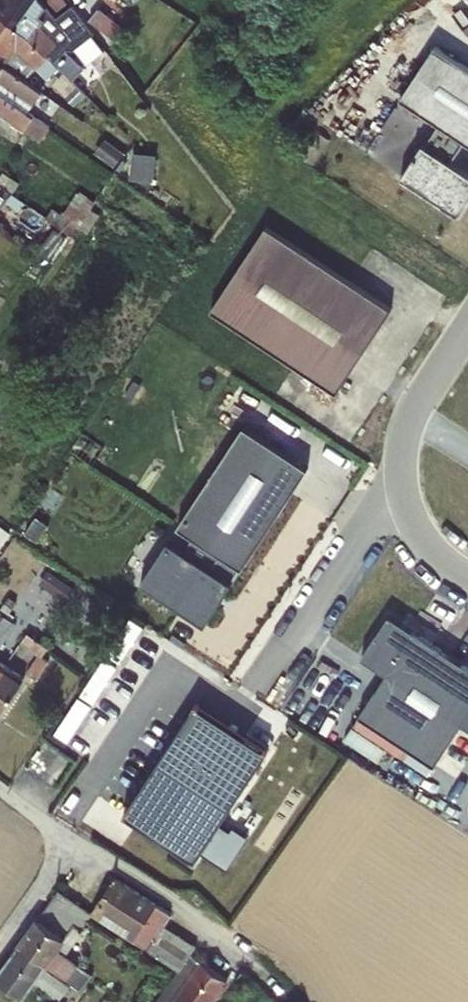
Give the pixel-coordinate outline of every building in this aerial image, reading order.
[(110,36),(65,0),(0,0),(0,107),(41,140),(54,124),(33,107),(47,89),(27,73),(35,64),(50,76),(60,63),(77,77),(110,36)] [(136,15),(118,0),(104,0),(91,15),(118,37),(136,15)] [(433,38),(396,96),(433,120),(398,176),(458,214),(467,198),(467,60),(433,38)] [(135,176),(154,174),(152,150),(133,152),(135,176)] [(79,188),(67,215),(91,226),(103,199),(79,188)] [(207,311),(336,388),(388,301),(259,224),(207,311)] [(236,419),(175,527),(245,567),(307,459),(236,419)] [(15,528),(0,519),(0,550),(1,550),(15,528)] [(165,536),(136,579),(201,623),(237,568),(192,538),(184,549),(165,536)] [(1,651),(19,618),(0,608),(0,650),(1,651)] [(382,669),(355,715),(434,760),(456,722),(467,729),(467,663),(382,614),(358,655),(382,669)] [(123,660),(145,623),(130,615),(109,652),(123,660)] [(13,714),(51,641),(22,626),(5,658),(0,656),(0,707),(13,714)] [(84,694),(100,701),(118,660),(103,653),(84,694)] [(81,693),(56,729),(71,740),(96,704),(81,693)] [(262,740),(192,697),(120,813),(189,856),(262,740)] [(198,847),(227,864),(245,834),(216,816),(198,847)] [(170,912),(118,879),(96,915),(132,937),(181,973),(195,954),(199,948),(163,925),(170,912)] [(39,920),(66,940),(76,925),(86,932),(96,915),(60,890),(39,920)] [(39,920),(20,946),(48,966),(48,967),(63,978),(62,979),(73,987),(83,993),(95,976),(60,951),(66,940),(39,920)] [(20,946),(0,975),(0,978),(1,979),(0,980),(0,997),(8,1001),(22,1001),(26,996),(27,997),(36,984),(63,1001),(73,987),(62,979),(63,978),(48,967),(48,966),(20,946)] [(161,1001),(216,1001),(231,981),(195,954),(181,973),(161,1001)]
